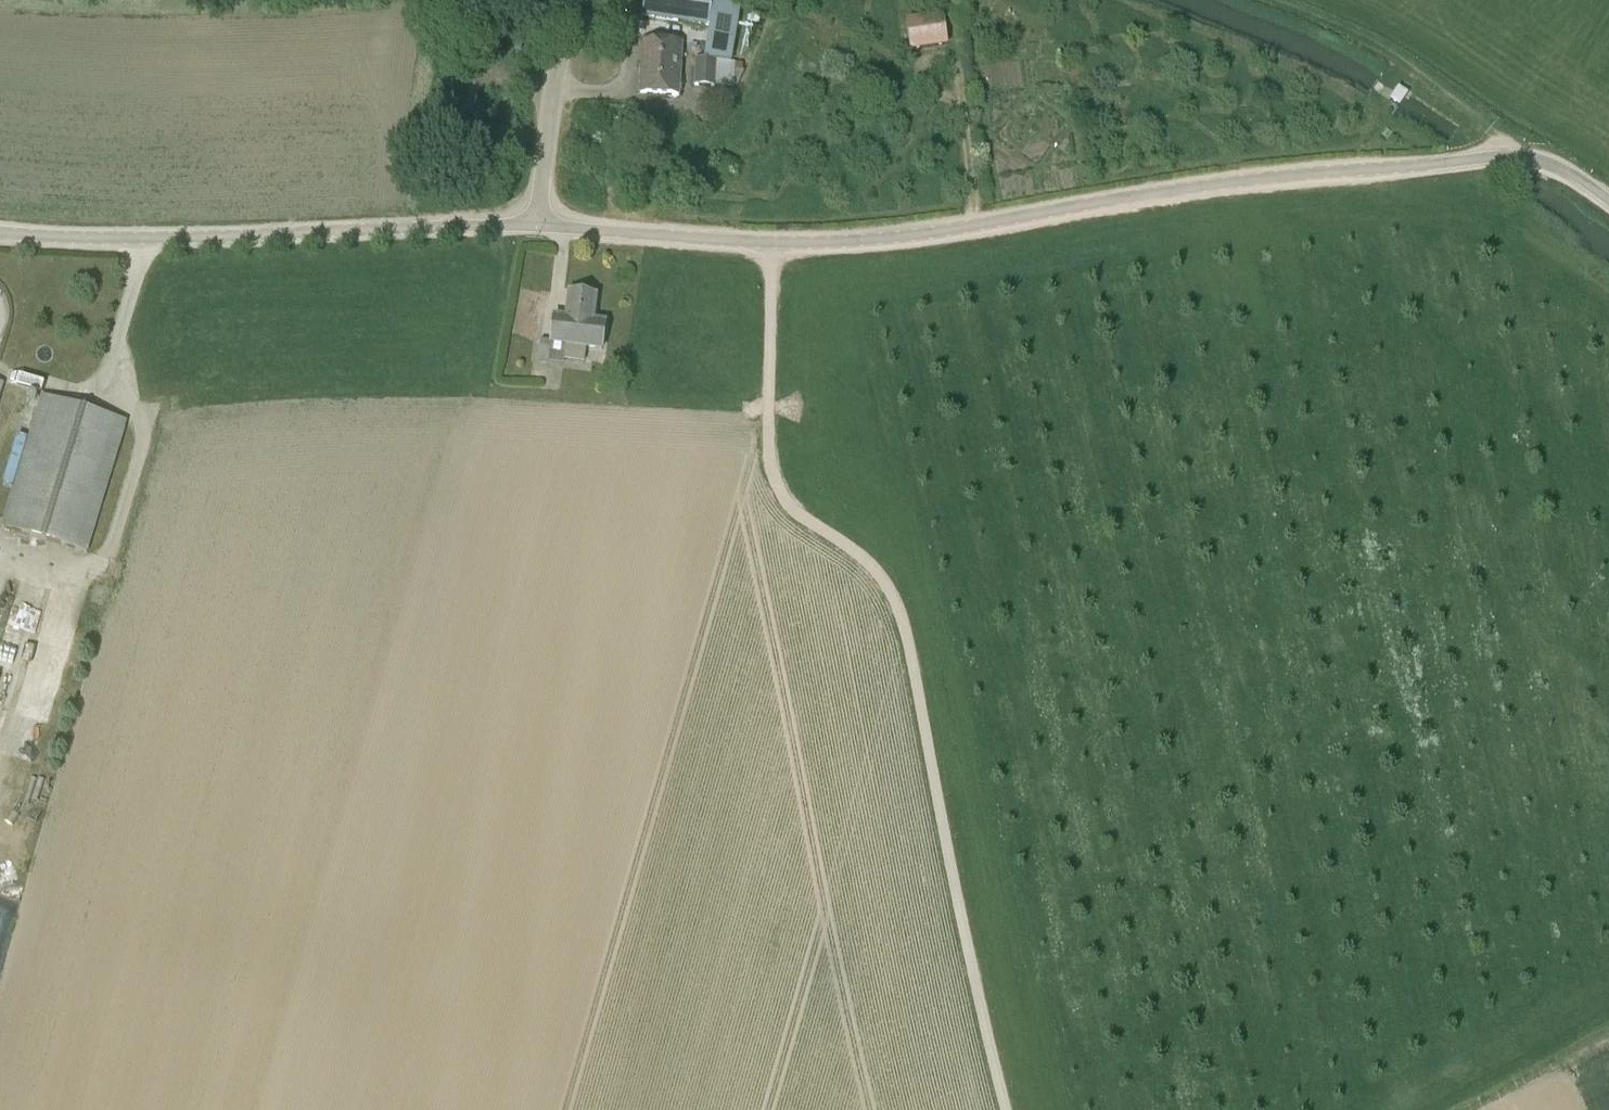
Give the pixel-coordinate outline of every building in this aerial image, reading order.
[(641,16),(708,26),(703,60),(695,59),(694,85),(734,87),(735,62),(730,62),(736,25),(740,0),(644,0),(641,16)] [(905,20),(910,52),(948,46),(943,14),(905,20)] [(523,39),(516,37),(514,46),(520,47),(523,39)] [(642,40),(639,94),(677,96),(681,42),(642,40)] [(569,294),(567,319),(554,318),(551,341),(541,340),(537,362),(548,363),(562,364),(563,360),(583,362),(585,349),(601,351),(604,323),(593,322),(595,297),(569,294)] [(2,527),(86,554),(126,422),(42,396),(2,527)]
